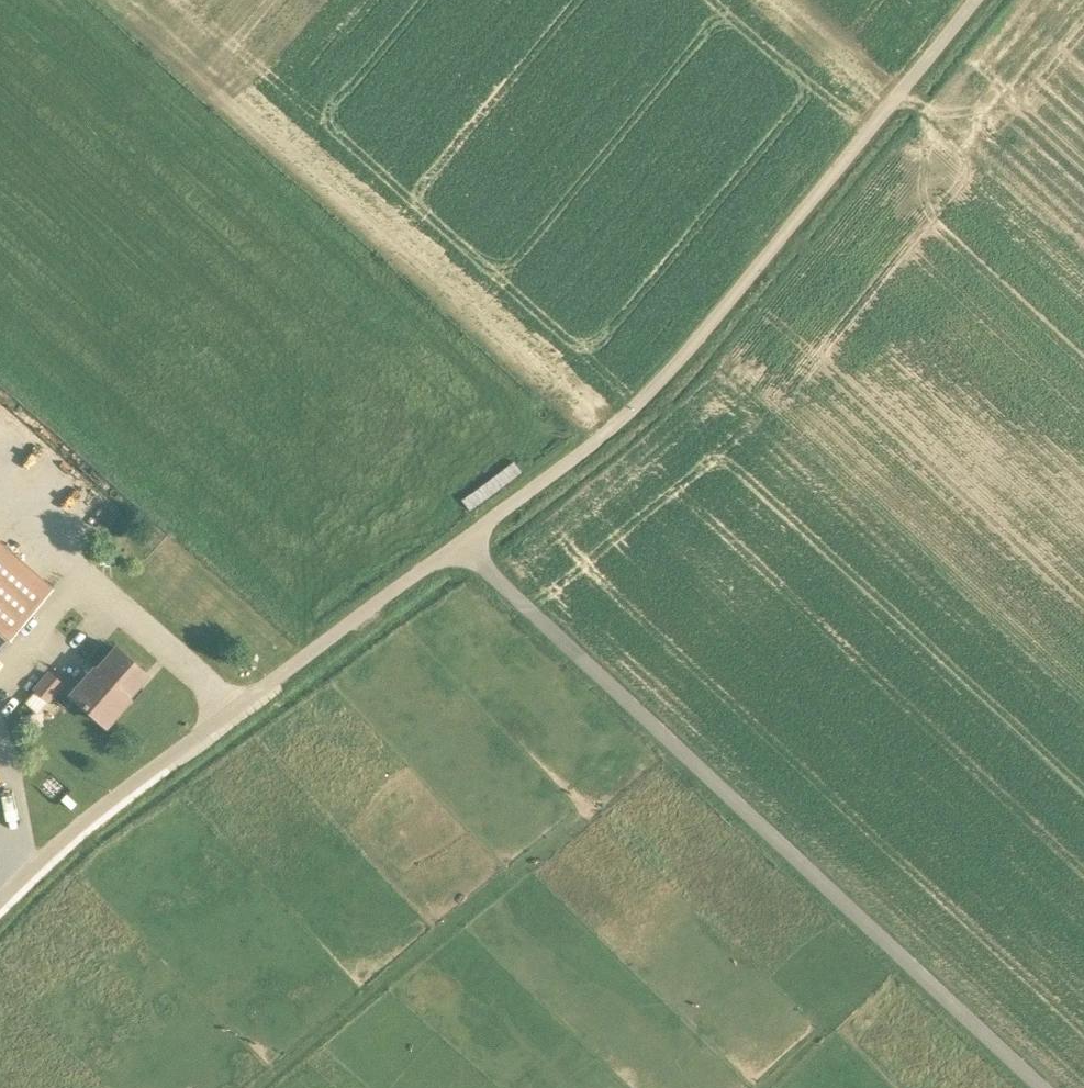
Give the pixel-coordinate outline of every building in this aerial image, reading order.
[(53,589),(0,542),(0,649),(53,589)] [(146,675),(115,648),(96,670),(94,669),(70,695),(105,726),(128,699),(127,697),(146,675)] [(33,690),(49,703),(64,685),(48,671),(33,690)]
